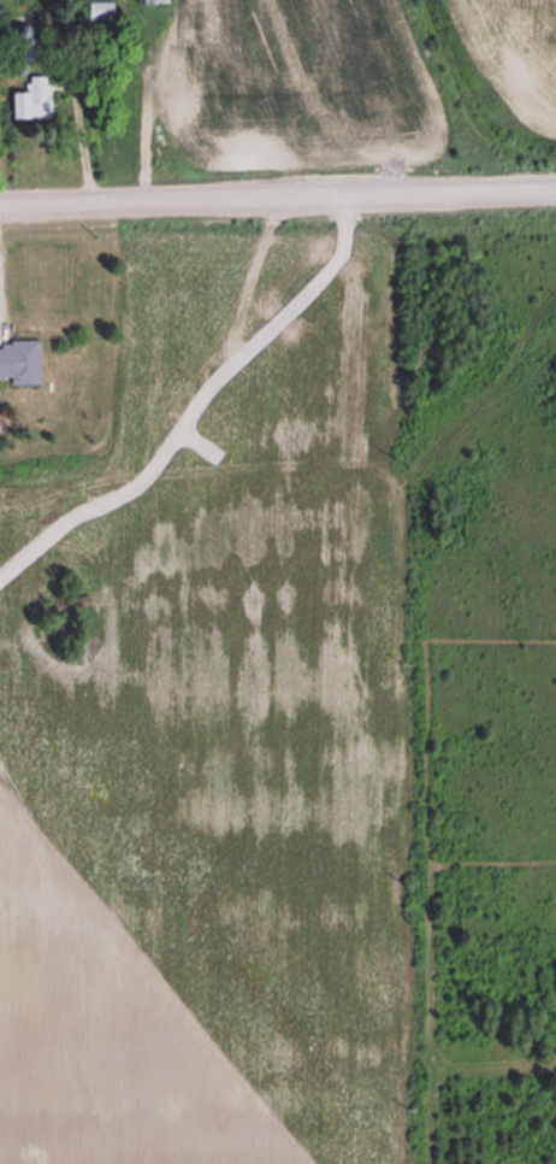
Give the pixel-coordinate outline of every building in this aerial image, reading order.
[(31,91),(13,91),(14,117),(50,117),(49,75),(30,76),(31,91)] [(0,343),(0,376),(11,376),(12,383),(41,382),(40,342),(0,343)]
